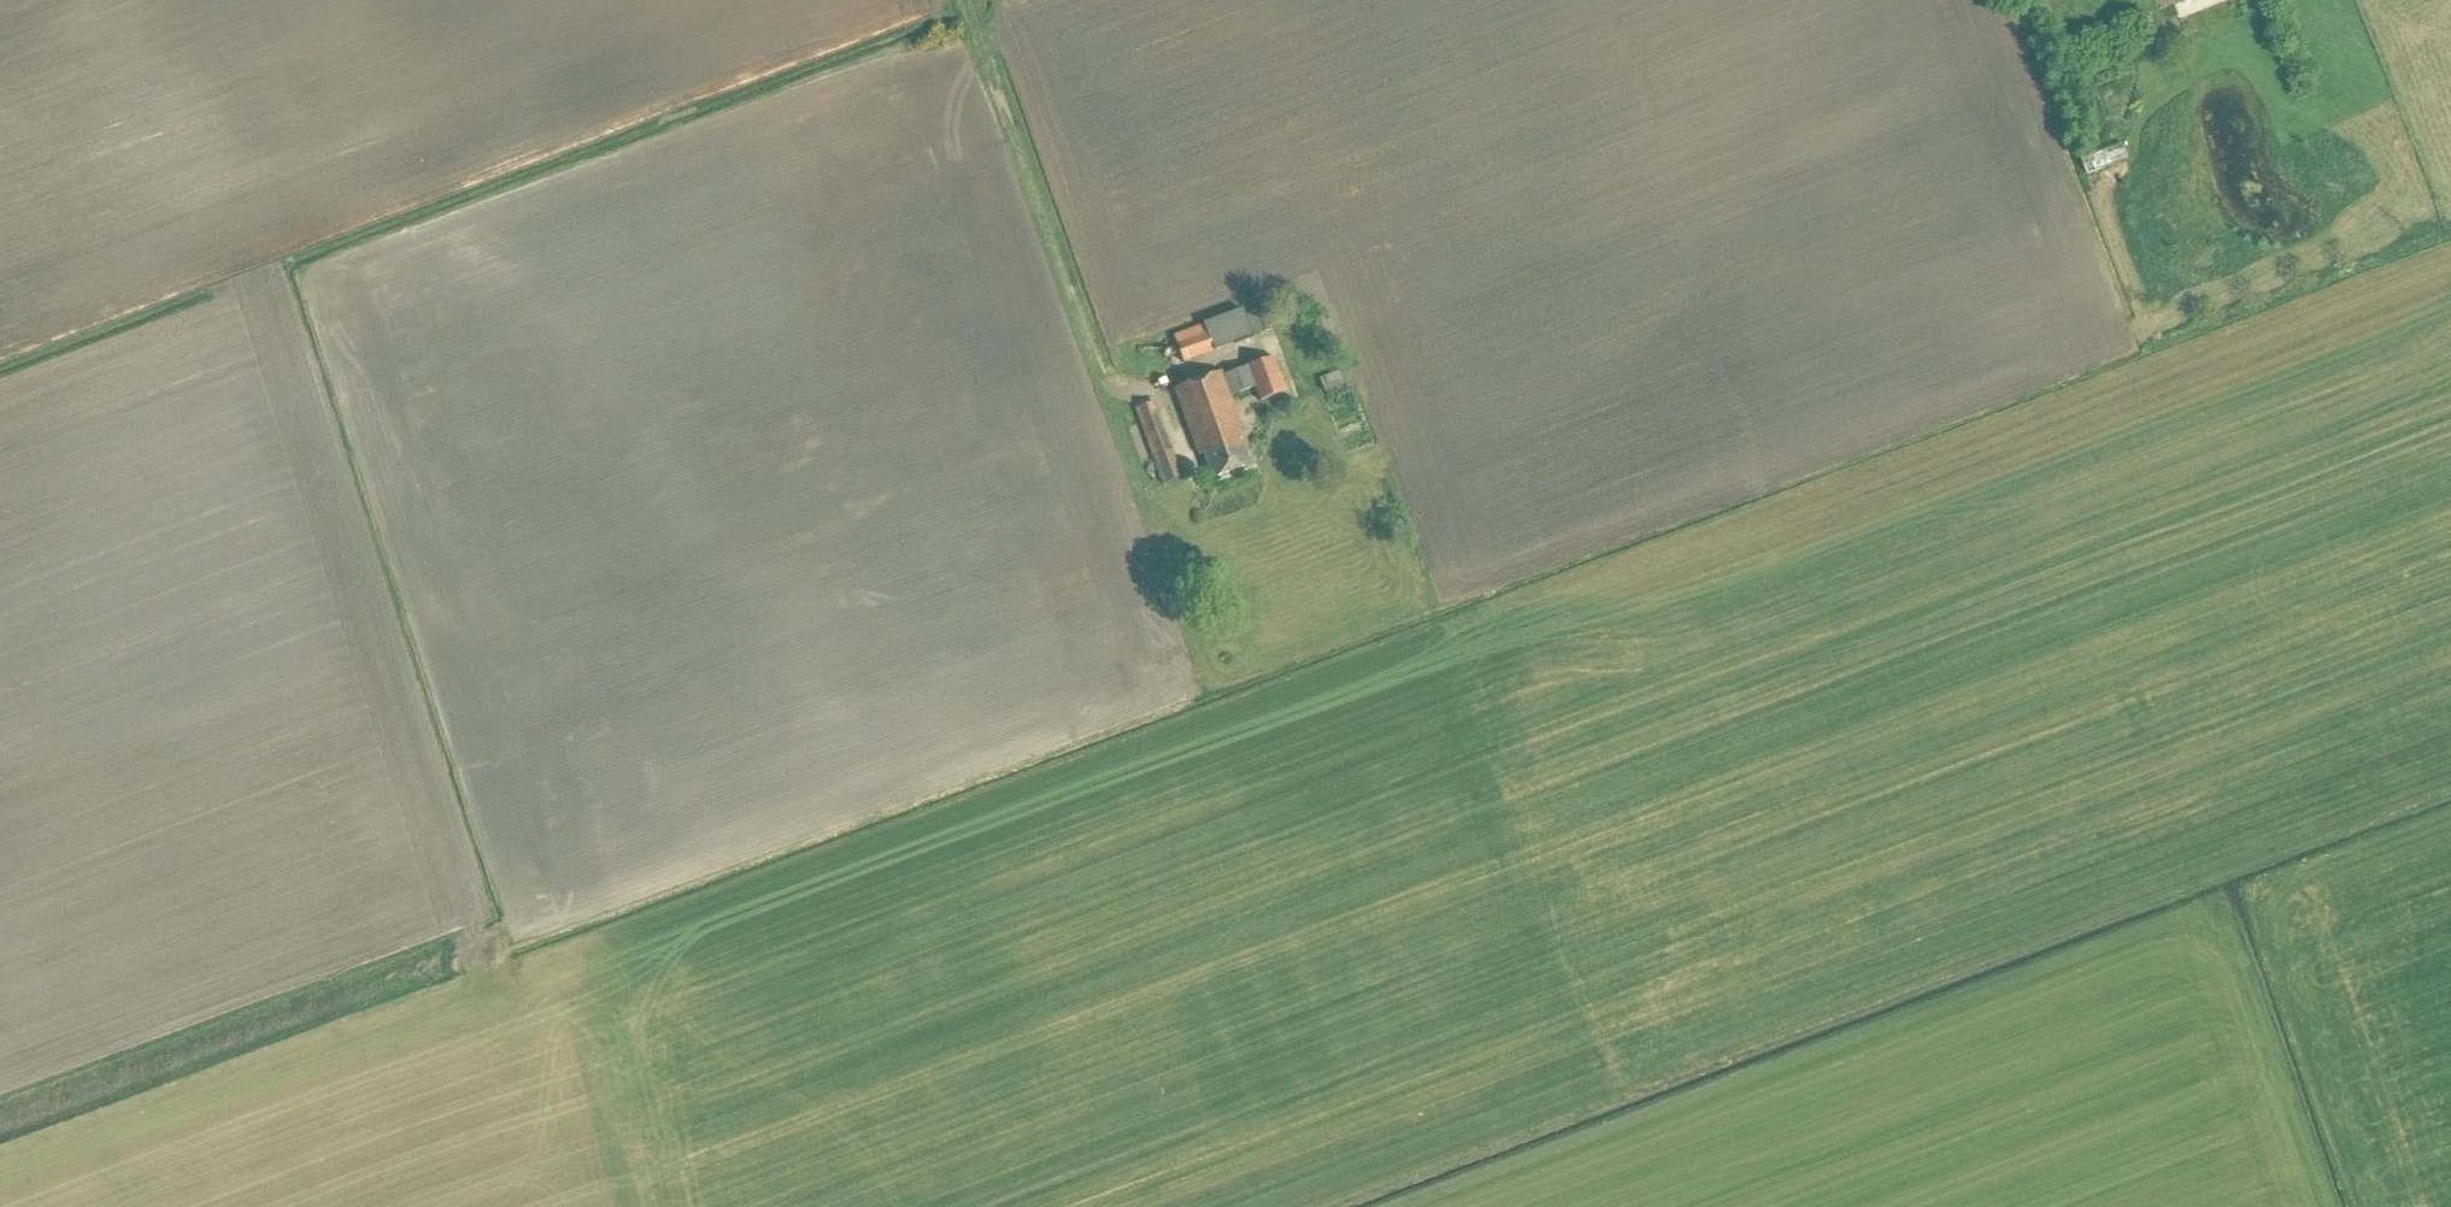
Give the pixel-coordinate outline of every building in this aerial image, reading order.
[(2126,141),(2084,151),(2088,167),(2130,156),(2126,141)] [(1180,365),(1251,338),(1275,329),(1267,308),(1243,317),(1241,310),(1170,337),(1180,365)] [(1221,373),(1175,390),(1199,455),(1202,454),(1212,480),(1250,466),(1238,433),(1242,431),(1229,396),(1253,387),(1258,402),(1285,393),(1273,358),(1222,376),(1221,373)] [(1325,395),(1345,387),(1339,371),(1319,379),(1325,395)] [(1152,403),(1136,409),(1165,484),(1181,478),(1152,403)]
